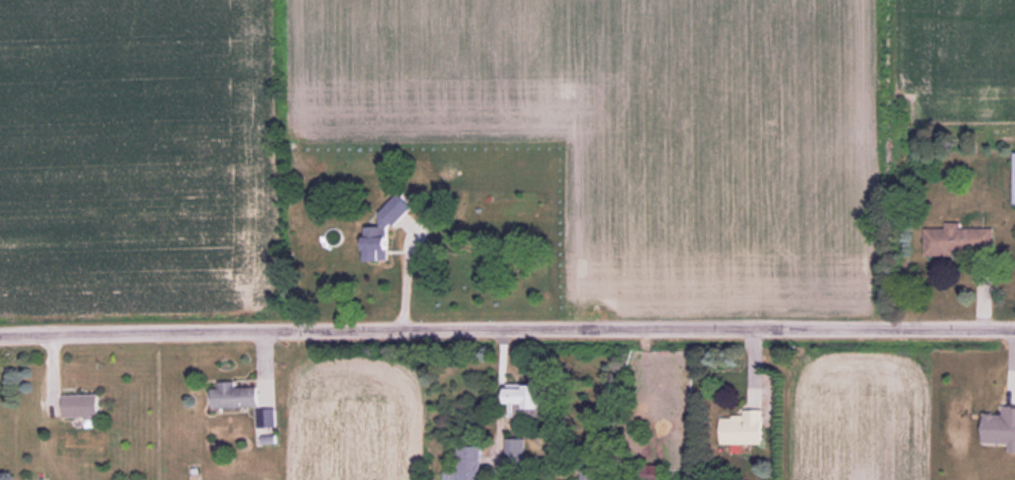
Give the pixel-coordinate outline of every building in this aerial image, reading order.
[(365,227),(367,263),(389,262),(388,225),(399,225),(399,215),(410,215),(409,201),(379,202),(380,227),(365,227)] [(925,255),(994,255),(994,227),(961,228),(961,222),(945,223),(945,228),(925,228),(925,255)] [(212,407),(258,407),(258,387),(235,387),(235,384),(212,384),(212,407)] [(520,411),(542,411),(542,385),(509,385),(509,416),(520,416),(520,411)] [(99,415),(99,394),(64,394),(64,415),(99,415)] [(983,414),(981,441),(1010,443),(1009,450),(1014,451),(1014,406),(1004,405),(1003,415),(983,414)] [(258,426),(276,426),(276,409),(258,409),(258,426)] [(763,444),(763,410),(744,410),(744,417),(722,417),(722,444),(763,444)] [(525,466),(525,438),(507,438),(507,466),(525,466)] [(459,447),(459,468),(444,468),(444,479),(482,479),(482,447),(459,447)] [(664,465),(644,465),(644,479),(664,479),(664,465)]
